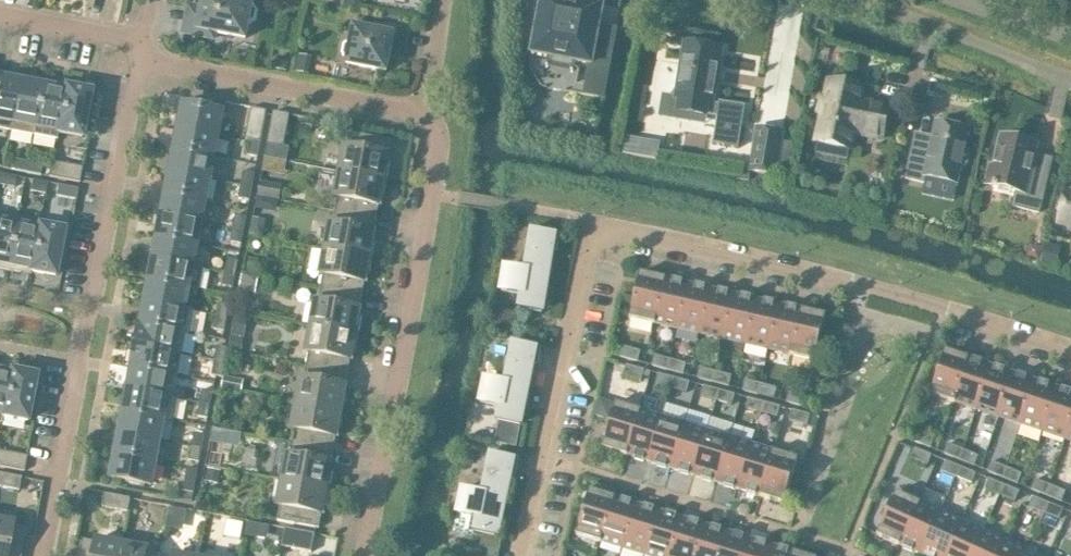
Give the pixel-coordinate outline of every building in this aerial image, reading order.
[(257,12),(252,4),(252,2),(239,0),(203,0),(200,15),(187,12),(183,33),(213,39),(214,33),(245,39),(247,26),(255,21),(257,12)] [(531,51),(531,54),(531,55),(534,55),(588,65),(589,66),(588,69),(607,73),(615,30),(598,27),(602,9),(603,6),(602,6),(602,5),(599,5),(572,0),(541,0),(531,51)] [(407,32),(376,26),(375,32),(353,28),(351,40),(343,45),(341,55),(347,63),(346,64),(385,72),(389,50),(403,53),(407,32)] [(712,105),(718,70),(721,49),(684,42),(675,98),(679,99),(677,111),(706,116),(707,104),(712,105)] [(18,82),(9,80),(10,75),(0,73),(0,129),(9,131),(18,82)] [(32,135),(42,81),(29,78),(28,83),(18,82),(9,131),(32,135)] [(55,140),(65,88),(64,88),(64,90),(55,89),(56,84),(42,81),(32,135),(55,140)] [(859,103),(862,89),(828,81),(825,98),(821,97),(817,113),(822,114),(816,139),(818,139),(818,138),(849,145),(849,146),(851,146),(853,133),(882,139),(888,109),(859,103)] [(65,88),(55,140),(56,140),(57,134),(80,138),(88,95),(78,93),(78,91),(65,88)] [(178,128),(218,135),(222,113),(182,105),(178,128)] [(260,142),(266,111),(251,108),(245,139),(260,142)] [(282,146),(288,115),(274,112),(268,144),(282,146)] [(959,128),(959,125),(946,122),(945,125),(935,123),(932,137),(926,140),(914,138),(905,179),(923,183),(925,177),(956,184),(960,166),(963,167),(967,164),(969,152),(967,149),(964,148),(968,130),(959,128)] [(214,157),(218,135),(178,128),(173,150),(214,157)] [(756,128),(756,130),(749,171),(775,175),(782,133),(756,128)] [(339,172),(386,181),(391,155),(388,154),(390,140),(349,133),(346,147),(344,146),(339,172)] [(1038,213),(1051,160),(1034,156),(1037,145),(1000,135),(993,166),(990,165),(985,185),(992,187),(997,189),(997,188),(1016,192),(1012,207),(1038,213)] [(257,157),(260,144),(249,142),(247,155),(257,157)] [(210,179),(214,157),(173,150),(169,171),(210,179)] [(25,173),(27,162),(12,159),(10,170),(25,173)] [(27,162),(25,173),(39,175),(42,165),(27,162)] [(51,162),(48,177),(79,183),(81,167),(51,162)] [(205,201),(210,179),(169,171),(165,193),(205,201)] [(241,185),(252,187),(254,174),(244,172),(241,185)] [(381,206),(386,181),(339,172),(334,198),(337,198),(334,211),(376,219),(378,206),(381,206)] [(0,177),(0,185),(13,188),(15,177),(0,174),(0,177)] [(44,194),(47,183),(32,180),(30,191),(44,194)] [(259,187),(257,196),(266,198),(278,200),(280,186),(260,182),(259,187)] [(74,200),(76,189),(57,185),(55,196),(74,200)] [(249,201),(252,187),(241,185),(238,199),(249,201)] [(201,223),(205,201),(165,193),(161,215),(201,223)] [(1066,193),(1059,222),(1070,225),(1070,195),(1066,193)] [(373,231),(376,219),(334,211),(332,224),(329,223),(325,249),(372,258),(377,232),(373,231)] [(16,216),(0,213),(0,269),(6,270),(16,216)] [(197,244),(201,223),(161,215),(157,237),(197,244)] [(233,229),(243,231),(246,217),(235,215),(233,229)] [(29,272),(39,221),(16,216),(6,270),(19,273),(20,270),(29,272)] [(253,220),(251,234),(262,236),(264,222),(253,220)] [(39,221),(29,272),(53,277),(62,231),(39,227),(40,221),(39,221)] [(241,244),(243,231),(233,229),(230,242),(241,244)] [(557,253),(560,235),(531,230),(528,248),(529,248),(525,270),(505,267),(501,293),(520,296),(518,310),(541,313),(544,296),(545,291),(548,290),(550,287),(550,283),(547,280),(551,251),(556,252),(557,253)] [(193,266),(197,244),(157,237),(152,258),(193,266)] [(1045,244),(1039,264),(1054,267),(1059,248),(1045,244)] [(1029,249),(1027,256),(1038,259),(1040,248),(1033,246),(1029,249)] [(367,283),(372,258),(325,249),(320,275),(322,275),(320,288),(361,296),(364,283),(367,283)] [(193,267),(193,266),(152,258),(148,280),(199,290),(203,269),(193,267)] [(224,272),(235,274),(238,261),(227,259),(224,272)] [(232,288),(235,274),(224,272),(222,286),(232,288)] [(653,324),(664,279),(639,273),(629,319),(653,324)] [(252,292),(255,279),(242,277),(239,290),(252,292)] [(665,279),(664,279),(653,324),(655,325),(655,324),(676,329),(686,285),(682,284),(682,282),(673,280),(672,282),(665,280),(665,279)] [(199,291),(199,290),(148,280),(144,302),(193,311),(185,309),(188,289),(199,291)] [(695,287),(686,285),(676,329),(699,334),(709,290),(705,289),(705,287),(695,285),(695,287)] [(359,309),(361,296),(320,288),(317,302),(315,301),(310,327),(357,335),(362,310),(359,309)] [(732,295),(728,294),(728,292),(718,290),(718,292),(709,290),(699,334),(722,339),(732,295)] [(741,297),(732,295),(722,339),(745,344),(755,300),(750,299),(751,298),(741,295),(741,297)] [(764,302),(755,300),(745,344),(768,350),(778,306),(773,305),(774,303),(764,301),(764,302)] [(189,333),(193,311),(144,302),(140,324),(189,333)] [(216,316),(227,318),(229,305),(219,303),(216,316)] [(789,355),(789,356),(791,356),(801,310),(801,311),(796,310),(797,308),(787,306),(787,308),(778,306),(768,350),(789,355)] [(801,310),(791,356),(814,361),(825,315),(801,310)] [(235,315),(231,334),(243,337),(247,317),(235,315)] [(224,332),(227,318),(216,316),(213,329),(224,332)] [(189,334),(189,333),(140,324),(136,346),(181,354),(185,333),(189,334)] [(353,361),(357,335),(310,327),(306,352),(308,353),(306,366),(347,373),(349,360),(353,361)] [(231,337),(228,349),(240,352),(242,340),(231,337)] [(504,382),(485,379),(480,404),(499,408),(496,422),(520,426),(523,409),(523,408),(524,404),(527,403),(530,400),(529,396),(526,394),(532,365),(537,366),(541,348),(512,343),(504,382)] [(177,376),(181,354),(136,346),(132,367),(177,376)] [(225,363),(228,348),(217,346),(214,361),(225,363)] [(637,362),(640,351),(622,347),(619,357),(637,362)] [(953,403),(968,358),(945,351),(930,395),(953,403)] [(667,370),(669,359),(654,355),(652,366),(667,370)] [(968,359),(968,358),(953,403),(955,403),(975,410),(990,367),(981,364),(982,362),(973,359),(972,361),(968,359)] [(669,359),(667,370),(683,374),(686,364),(669,359)] [(222,377),(225,363),(214,361),(211,375),(222,377)] [(644,370),(643,370),(626,365),(623,376),(641,381),(644,370)] [(345,386),(347,373),(306,366),(303,379),(301,378),(296,404),(343,412),(348,387),(345,386)] [(1,423),(2,417),(10,372),(1,370),(1,367),(0,367),(0,423),(1,423)] [(177,377),(177,376),(132,367),(127,389),(176,399),(176,398),(168,396),(172,376),(177,377)] [(975,410),(998,417),(1012,374),(1004,371),(1004,370),(995,367),(994,368),(990,367),(975,410)] [(712,382),(715,372),(700,368),(697,378),(712,382)] [(10,372),(2,417),(26,422),(34,376),(10,372)] [(715,372),(712,382),(728,387),(731,376),(715,372)] [(673,378),(665,376),(658,374),(655,384),(670,389),(673,378)] [(998,417),(1020,425),(1034,382),(1026,379),(1026,377),(1017,374),(1017,376),(1012,374),(998,417)] [(223,377),(220,389),(238,392),(240,380),(223,377)] [(689,383),(688,382),(673,378),(670,389),(686,393),(689,383)] [(758,395),(760,384),(745,380),(742,390),(758,395)] [(1020,425),(1042,432),(1057,389),(1048,386),(1049,385),(1040,381),(1039,383),(1034,382),(1020,425)] [(760,384),(758,395),(774,399),(777,388),(760,384)] [(719,391),(711,388),(703,386),(700,397),(715,401),(719,391)] [(172,420),(176,399),(127,389),(123,411),(172,420)] [(1042,432),(1065,439),(1070,420),(1070,394),(1070,392),(1062,389),(1061,391),(1057,389),(1042,432)] [(199,403),(210,405),(212,392),(202,390),(199,403)] [(734,395),(719,391),(715,401),(732,405),(734,395)] [(804,407),(807,397),(789,392),(786,402),(804,407)] [(764,403),(756,401),(748,399),(745,409),(761,413),(764,403)] [(207,419),(210,405),(199,403),(197,417),(207,419)] [(625,455),(639,410),(615,403),(602,448),(625,455)] [(780,407),(779,407),(764,403),(761,413),(777,417),(780,407)] [(339,438),(343,412),(296,404),(291,429),(294,430),(291,443),(333,450),(335,437),(339,438)] [(627,456),(627,455),(634,457),(634,459),(643,462),(643,460),(648,461),(661,418),(640,412),(640,411),(639,410),(625,455),(627,456)] [(807,426),(810,415),(792,410),(789,421),(807,426)] [(172,421),(172,420),(123,411),(119,433),(159,441),(163,420),(172,421)] [(648,461),(657,464),(656,466),(665,469),(666,467),(670,468),(683,425),(661,418),(648,461)] [(670,468),(679,471),(679,473),(688,476),(688,474),(693,475),(706,432),(683,425),(670,468)] [(225,431),(214,428),(212,428),(210,441),(223,444),(225,431)] [(930,448),(934,438),(916,431),(912,441),(930,448)] [(711,481),(715,482),(728,439),(706,432),(693,475),(702,478),(701,480),(710,483),(711,481)] [(155,462),(159,441),(119,433),(115,455),(155,462)] [(191,447),(201,449),(204,435),(193,433),(191,447)] [(715,482),(724,485),(724,487),(733,489),(733,488),(738,489),(751,446),(728,439),(715,482)] [(330,463),(333,450),(291,443),(289,456),(287,455),(282,481),(329,489),(334,464),(330,463)] [(959,460),(962,450),(948,444),(943,454),(959,460)] [(774,452),(772,451),(772,452),(751,446),(738,489),(747,492),(746,494),(755,496),(756,495),(760,496),(774,452)] [(199,462),(201,449),(191,447),(188,460),(199,462)] [(927,465),(931,456),(914,448),(910,458),(927,465)] [(962,450),(959,460),(974,466),(978,456),(962,450)] [(26,456),(0,451),(0,467),(23,472),(26,456)] [(774,452),(760,496),(760,497),(784,504),(797,459),(774,452)] [(463,490),(458,515),(463,516),(476,519),(473,533),(497,538),(500,520),(501,515),(505,514),(507,511),(506,507),(503,505),(509,476),(514,477),(515,477),(519,460),(490,454),(486,471),(487,472),(482,494),(469,491),(463,490)] [(151,485),(155,462),(115,455),(110,477),(151,485)] [(960,467),(957,466),(945,461),(941,471),(955,477),(960,467)] [(1002,478),(1006,468),(991,462),(987,472),(1002,478)] [(971,484),(975,474),(960,467),(955,477),(971,484)] [(193,493),(197,470),(187,468),(182,491),(193,493)] [(1006,468),(1002,478),(1017,484),(1021,474),(1006,468)] [(207,469),(205,481),(217,484),(219,472),(207,469)] [(20,478),(0,474),(0,487),(17,491),(20,478)] [(1003,485),(1000,484),(989,479),(984,489),(999,495),(1003,485)] [(1046,496),(1049,486),(1035,480),(1031,490),(1046,496)] [(324,515),(329,489),(282,481),(277,506),(280,507),(277,521),(318,529),(321,514),(324,515)] [(1015,501),(1019,491),(1003,485),(999,495),(1015,501)] [(1049,486),(1046,496),(1061,502),(1065,492),(1049,486)] [(599,542),(613,497),(589,490),(576,535),(599,542)] [(899,546),(899,545),(918,503),(896,493),(876,536),(899,546)] [(130,499),(111,495),(105,494),(102,507),(127,512),(130,499)] [(601,542),(622,548),(635,505),(631,504),(631,502),(622,499),(621,501),(614,499),(614,498),(613,497),(599,542),(601,543),(601,542)] [(1047,503),(1044,502),(1032,497),(1028,507),(1043,513),(1047,503)] [(919,504),(920,503),(918,503),(899,545),(903,547),(903,548),(911,552),(912,551),(920,555),(939,513),(919,504)] [(1058,519),(1062,509),(1047,503),(1043,513),(1058,519)] [(635,505),(622,548),(644,555),(658,512),(653,511),(654,509),(644,506),(644,508),(635,505)] [(680,519),(676,518),(676,516),(667,513),(666,515),(658,512),(644,555),(647,555),(669,555),(680,519)] [(960,523),(939,513),(920,555),(924,555),(946,555),(960,523)] [(703,526),(698,524),(699,523),(689,520),(689,522),(680,519),(669,555),(693,555),(703,526)] [(25,529),(11,526),(11,524),(0,521),(0,555),(20,555),(25,529)] [(247,523),(245,534),(256,536),(258,525),(247,523)] [(982,533),(960,523),(946,555),(971,555),(982,533)] [(693,555),(718,555),(725,533),(721,531),(721,530),(712,527),(711,528),(703,526),(693,555)] [(314,534),(308,533),(285,529),(281,547),(311,552),(314,534)] [(748,540),(743,538),(744,536),(734,534),(734,535),(725,533),(718,555),(743,555),(748,540)] [(1003,543),(982,533),(971,555),(997,555),(1003,543)] [(121,545),(96,540),(95,542),(81,539),(78,555),(119,555),(121,545)] [(743,555),(767,555),(770,546),(766,545),(766,543),(757,540),(756,542),(748,540),(743,555)] [(1003,543),(997,555),(1023,555),(1025,552),(1003,543)] [(159,554),(146,552),(147,550),(121,545),(119,555),(159,555),(159,554)] [(793,553),(788,552),(789,550),(779,547),(779,549),(770,546),(767,555),(792,555),(793,553)]
